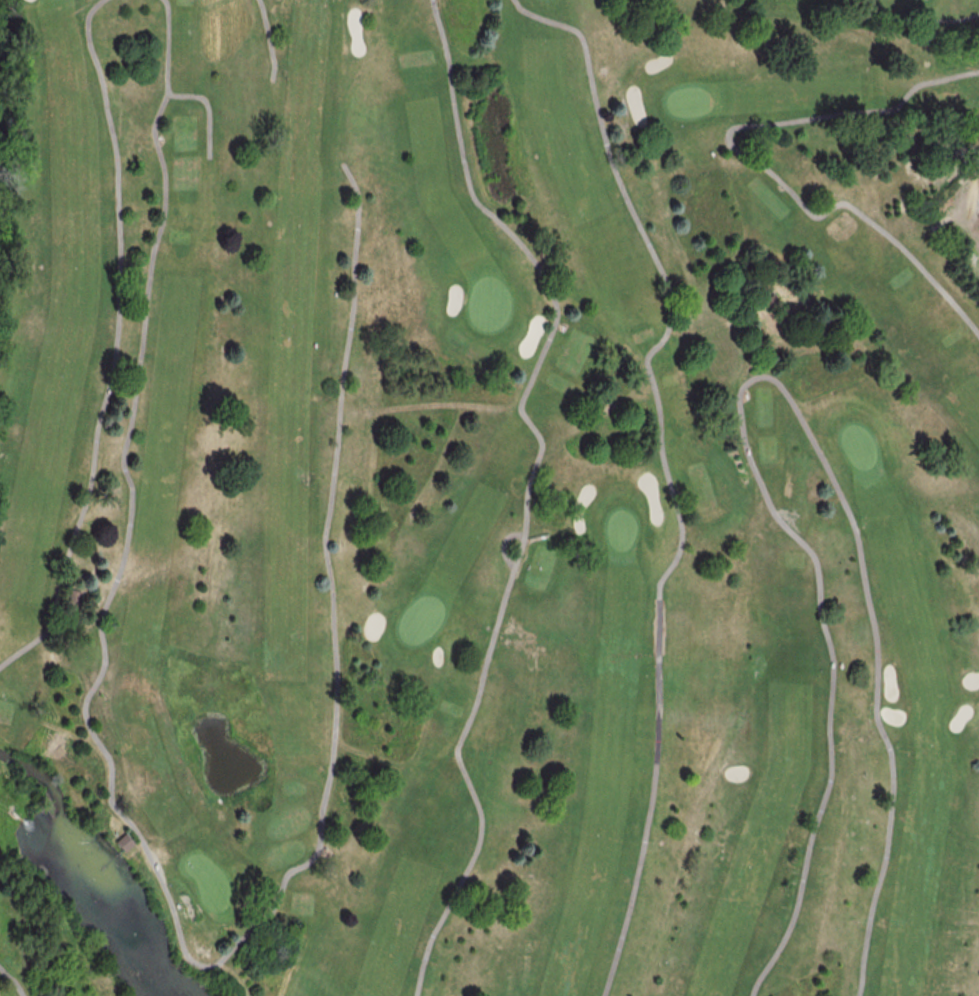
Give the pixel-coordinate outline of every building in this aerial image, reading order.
[(117,843),(127,835),(136,845),(126,854),(117,843)]
